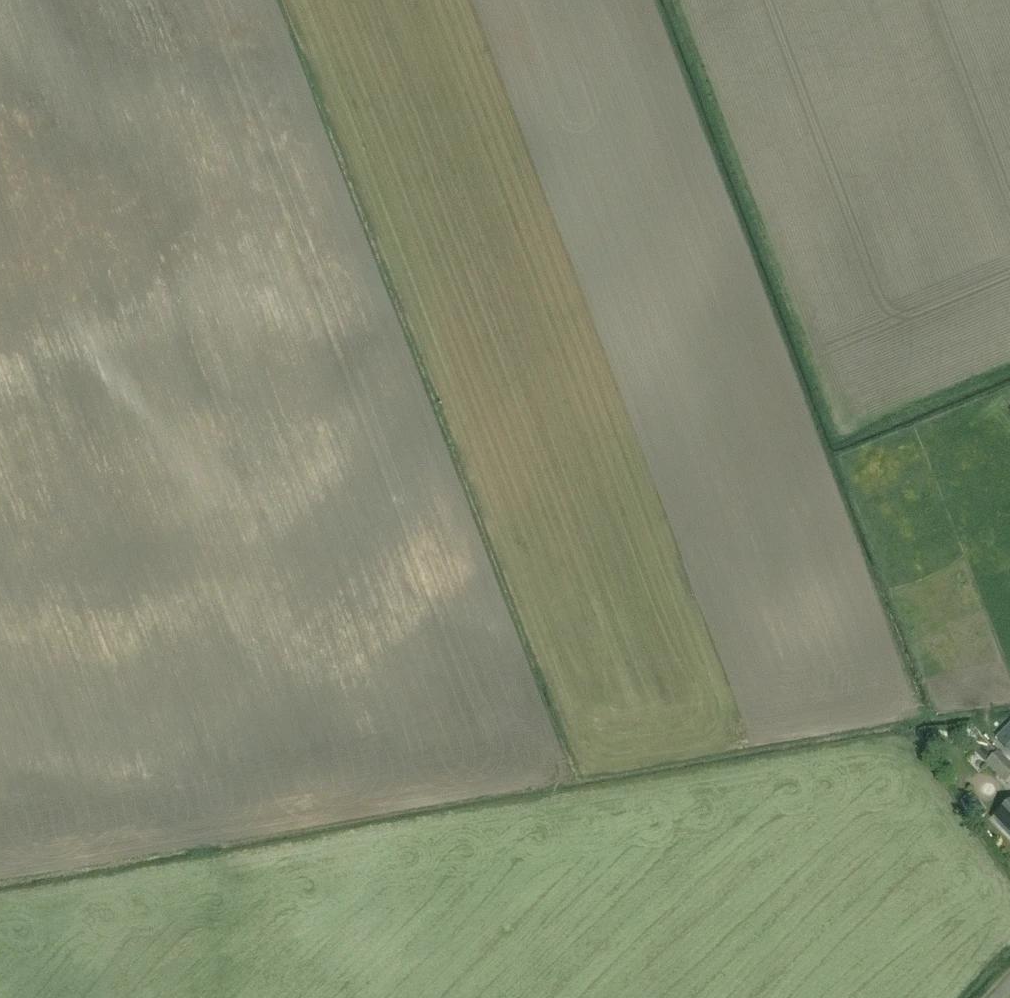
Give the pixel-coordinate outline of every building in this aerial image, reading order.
[(1009,745),(1009,724),(996,738),(1007,748),(1009,745)] [(982,734),(970,746),(987,762),(998,751),(982,734)] [(987,762),(985,763),(1006,784),(1009,780),(1009,763),(998,751),(987,762)] [(994,819),(1009,835),(1009,803),(994,819)]
